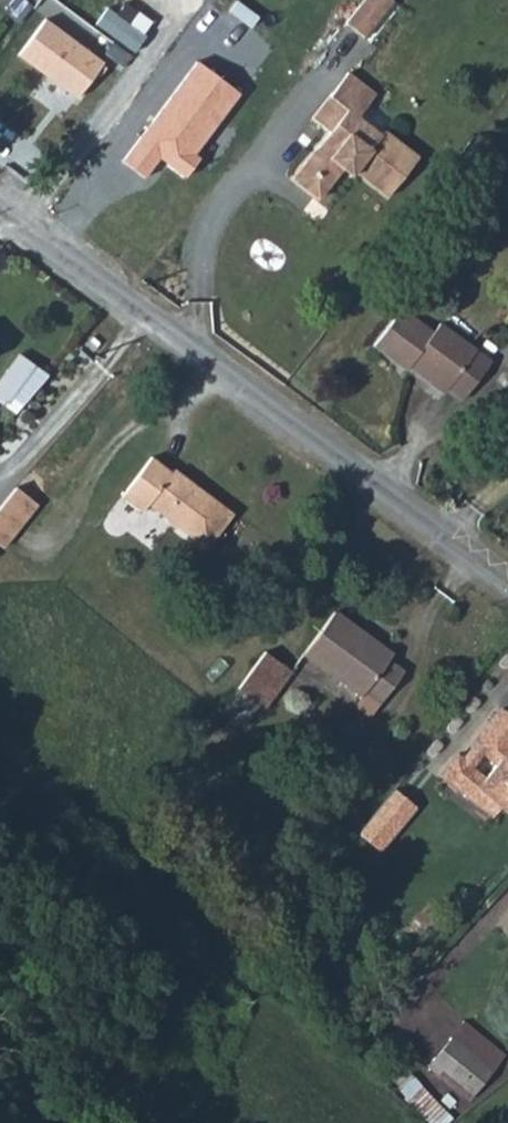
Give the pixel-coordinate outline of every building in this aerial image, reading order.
[(345,23),(364,38),(394,2),(391,0),(363,0),(345,23)] [(50,21),(24,57),(81,98),(107,62),(50,21)] [(196,59),(119,160),(143,177),(161,153),(167,158),(165,162),(185,177),(200,157),(193,153),(239,92),(196,59)] [(343,165),(353,173),(384,197),(414,157),(379,131),(376,135),(356,118),(373,96),(345,72),(308,118),(324,132),(289,179),(315,200),(340,169),(343,165)] [(350,177),(353,173),(343,165),(340,169),(350,177)] [(406,373),(408,371),(412,366),(447,390),(462,401),(490,364),(437,326),(432,334),(400,311),(372,349),(406,373)] [(90,336),(82,330),(75,337),(83,344),(90,336)] [(0,385),(0,402),(20,416),(48,376),(20,356),(0,385)] [(412,366),(408,371),(442,395),(447,390),(412,366)] [(141,507),(203,550),(229,513),(176,476),(173,480),(143,459),(114,500),(135,516),(141,507)] [(33,511),(9,495),(0,508),(0,518),(18,530),(33,511)] [(18,530),(0,518),(0,557),(18,530)] [(369,703),(394,671),(378,659),(380,656),(323,613),(293,654),(350,696),(354,692),(369,703)] [(273,675),(248,655),(212,699),(227,712),(232,705),(242,713),(273,675)] [(357,719),(369,703),(354,692),(350,696),(342,708),(357,719)] [(440,774),(471,799),(479,788),(499,805),(507,811),(507,759),(506,757),(507,755),(507,716),(500,709),(471,745),(474,747),(463,760),(456,754),(440,774)] [(479,788),(471,799),(491,815),(499,805),(479,788)] [(399,790),(363,835),(385,853),(422,809),(399,790)] [(439,1068),(469,1094),(486,1073),(445,1040),(422,1067),(431,1075),(439,1068)]
